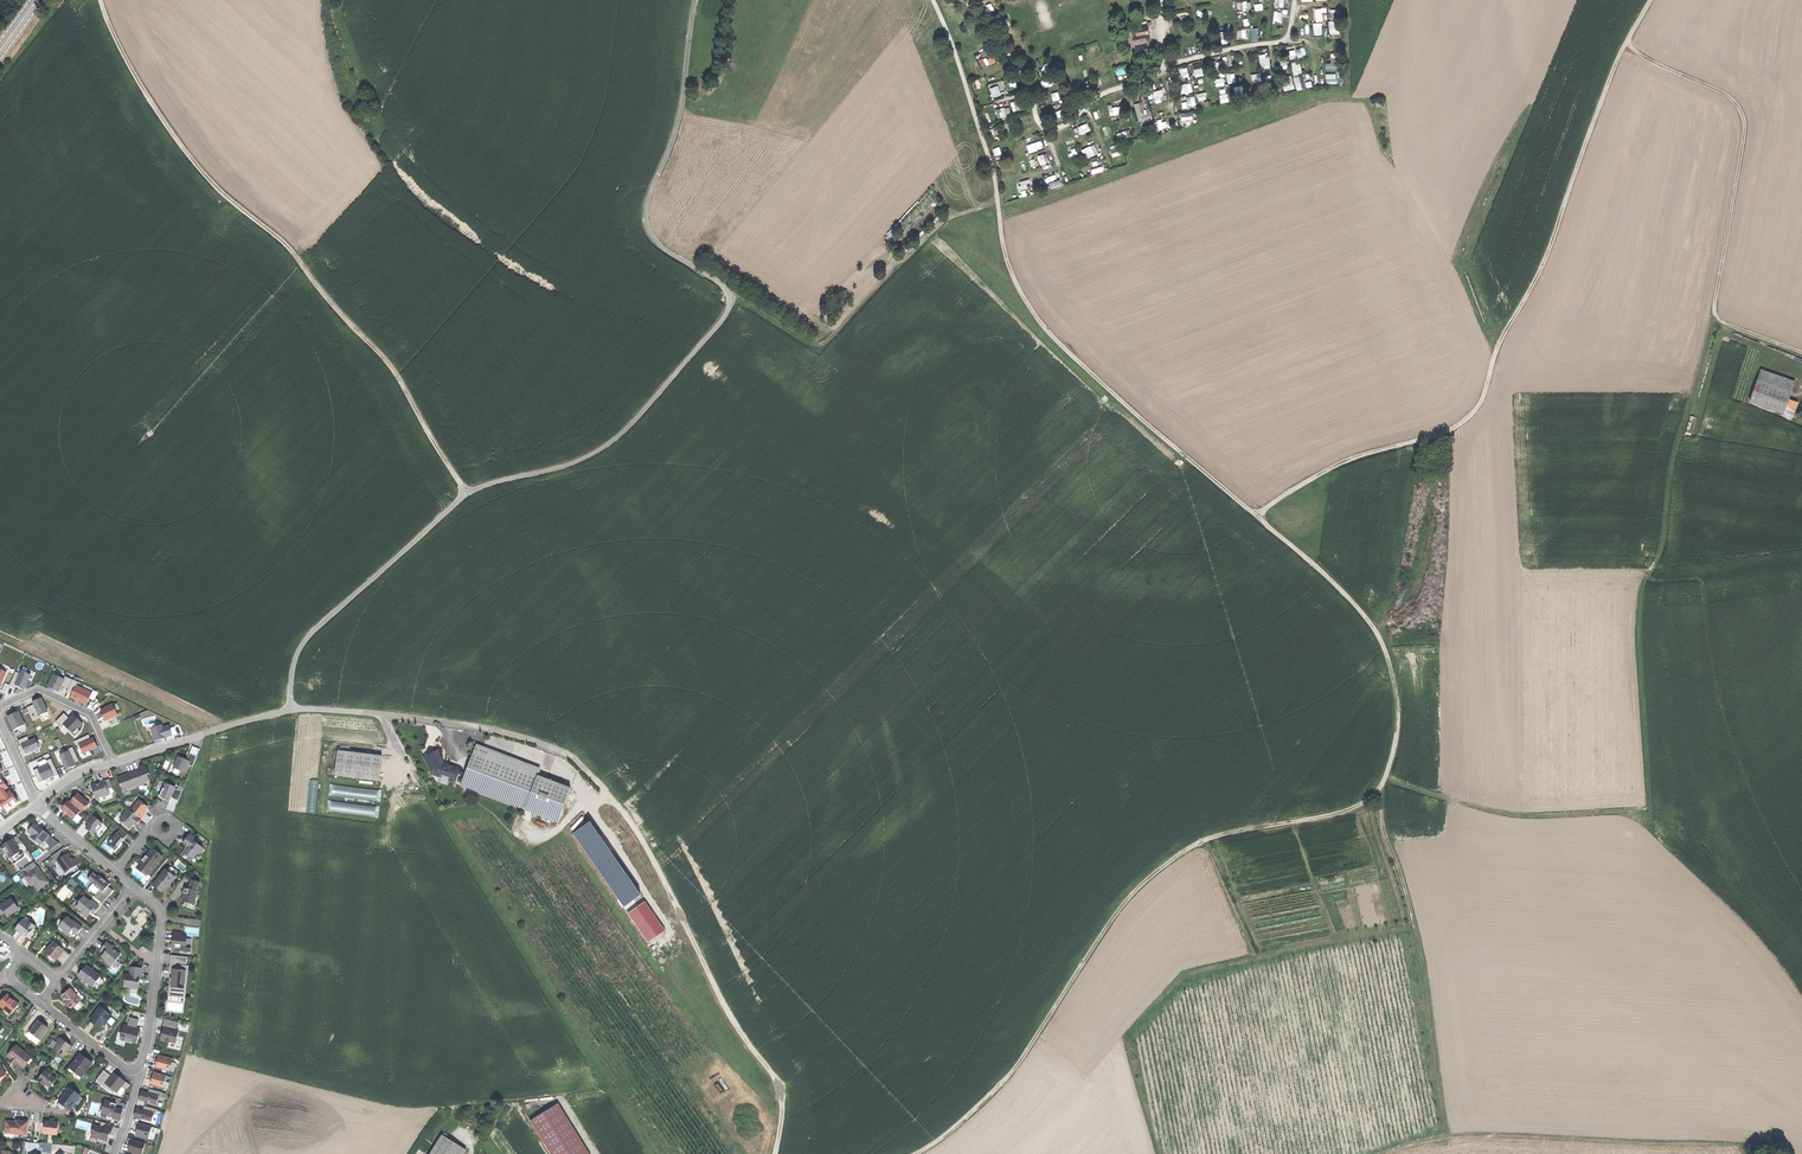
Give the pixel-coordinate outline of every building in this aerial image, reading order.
[(1315,8),(1316,22),(1323,21),(1322,13),(1327,12),(1326,7),(1315,8)] [(1330,10),(1331,19),(1341,18),(1341,9),(1330,10)] [(1330,34),(1340,33),(1339,21),(1329,21),(1330,34)] [(1314,35),(1323,35),(1322,22),(1313,23),(1314,35)] [(1134,47),(1136,47),(1146,45),(1147,45),(1147,41),(1150,40),(1148,26),(1135,28),(1135,31),(1131,31),(1134,47)] [(1237,32),(1238,36),(1242,36),(1242,40),(1250,40),(1250,29),(1242,29),(1242,32),(1237,32)] [(1146,45),(1136,47),(1137,55),(1148,53),(1146,45)] [(1296,48),(1298,56),(1306,55),(1305,47),(1296,48)] [(1264,54),(1259,54),(1261,68),(1271,67),(1269,57),(1265,57),(1264,54)] [(982,68),(997,62),(994,55),(979,61),(982,68)] [(1299,60),(1291,63),(1294,75),(1303,72),(1299,60)] [(967,70),(974,68),(972,61),(964,63),(967,70)] [(1203,65),(1193,66),(1195,77),(1205,75),(1203,65)] [(1181,78),(1189,76),(1187,67),(1179,69),(1181,78)] [(1259,72),(1251,75),(1254,84),(1262,81),(1259,72)] [(1228,83),(1236,82),(1234,73),(1227,74),(1228,83)] [(1326,84),(1337,84),(1337,73),(1326,74),(1326,84)] [(1311,81),(1305,82),(1303,75),(1294,77),(1297,90),(1312,87),(1311,81)] [(984,78),(971,83),(974,91),(987,85),(984,78)] [(1217,86),(1225,85),(1224,78),(1216,78),(1217,86)] [(1192,83),(1184,84),(1185,93),(1193,92),(1192,83)] [(990,87),(992,97),(1001,96),(999,85),(990,87)] [(1226,88),(1219,89),(1222,102),(1228,101),(1226,88)] [(1198,100),(1207,99),(1206,92),(1197,93),(1198,100)] [(1159,93),(1149,96),(1150,102),(1161,99),(1159,93)] [(1186,97),(1187,101),(1182,102),(1183,107),(1196,105),(1195,96),(1186,97)] [(1011,102),(1013,112),(1021,111),(1020,101),(1011,102)] [(1135,103),(1138,121),(1152,118),(1150,108),(1144,109),(1143,102),(1135,103)] [(1120,105),(1108,107),(1110,115),(1121,113),(1120,105)] [(996,109),(998,118),(1007,116),(1005,107),(996,109)] [(1181,113),(1182,120),(1193,119),(1193,111),(1181,113)] [(1166,121),(1162,122),(1161,119),(1154,120),(1156,129),(1167,128),(1166,121)] [(1077,127),(1081,134),(1091,130),(1088,122),(1077,127)] [(995,127),(990,129),(993,136),(998,133),(995,127)] [(1117,131),(1118,138),(1131,137),(1130,130),(1117,131)] [(1038,150),(1037,147),(1043,145),(1042,140),(1026,145),(1029,153),(1038,150)] [(1082,149),(1086,159),(1099,154),(1095,144),(1082,149)] [(1037,156),(1041,165),(1049,162),(1046,153),(1037,156)] [(1060,179),(1049,183),(1050,187),(1061,183),(1060,179)] [(1755,378),(1747,400),(1781,412),(1789,390),(1755,378)] [(1685,433),(1691,435),(1697,417),(1690,415),(1685,433)] [(20,674),(16,672),(9,686),(14,688),(15,685),(19,687),(24,689),(30,675),(22,671),(20,674)] [(68,690),(72,680),(65,676),(63,679),(53,674),(48,687),(54,690),(54,689),(56,690),(58,691),(60,686),(68,690)] [(77,682),(72,680),(68,690),(67,692),(71,694),(70,697),(78,701),(86,705),(89,698),(92,693),(76,685),(77,682)] [(92,693),(89,698),(94,700),(98,692),(93,690),(92,693)] [(39,715),(48,712),(41,698),(37,700),(32,702),(34,704),(27,708),(32,720),(40,717),(39,715)] [(107,719),(110,727),(119,723),(115,715),(117,715),(112,704),(105,707),(105,708),(100,710),(102,714),(103,716),(105,720),(107,719)] [(7,717),(13,730),(25,724),(17,709),(15,710),(13,711),(14,713),(7,717)] [(64,713),(55,721),(61,727),(64,725),(75,736),(80,731),(78,728),(82,724),(77,719),(76,720),(74,718),(71,716),(69,718),(64,713)] [(165,737),(172,735),(169,725),(162,727),(161,725),(156,726),(156,727),(150,729),(152,735),(154,741),(165,738),(165,737)] [(79,745),(83,753),(90,750),(97,747),(95,742),(93,738),(89,740),(87,736),(88,735),(75,741),(77,745),(79,745)] [(27,736),(18,740),(20,745),(21,745),(23,749),(25,753),(39,747),(35,738),(29,741),(27,736)] [(189,753),(196,756),(199,749),(192,746),(189,753)] [(73,761),(77,759),(78,761),(78,760),(72,747),(67,749),(68,751),(60,755),(63,762),(63,763),(66,769),(71,767),(75,765),(73,761)] [(423,758),(432,774),(440,777),(438,782),(446,785),(448,780),(448,779),(454,781),(454,783),(460,769),(443,762),(441,763),(439,759),(441,758),(436,750),(423,758)] [(490,750),(487,758),(537,777),(540,769),(490,750)] [(381,756),(336,751),(334,776),(378,781),(381,756)] [(177,757),(173,768),(184,772),(187,764),(192,766),(196,756),(189,753),(186,760),(182,759),(177,757)] [(537,777),(487,758),(474,792),(558,823),(570,789),(537,777)] [(33,770),(39,783),(45,780),(45,779),(49,777),(53,775),(53,777),(58,774),(51,759),(46,761),(47,763),(33,770)] [(136,770),(131,772),(137,786),(144,783),(144,782),(149,780),(147,775),(149,774),(146,767),(140,770),(141,770),(139,771),(137,772),(136,770)] [(129,789),(137,786),(131,772),(127,774),(127,776),(126,776),(124,777),(123,776),(117,778),(120,785),(122,784),(124,790),(129,788),(129,789)] [(112,787),(109,779),(104,781),(103,780),(99,782),(99,784),(97,784),(96,785),(95,784),(91,786),(91,787),(90,787),(93,793),(94,795),(98,797),(102,796),(103,797),(109,794),(107,789),(112,787)] [(162,788),(159,797),(164,799),(169,801),(170,797),(178,800),(181,791),(177,790),(174,788),(174,787),(165,784),(163,789),(162,788)] [(331,795),(380,800),(381,790),(332,785),(331,795)] [(70,801),(80,810),(82,811),(89,802),(77,793),(73,797),(70,801)] [(70,801),(68,800),(65,803),(64,802),(62,804),(59,808),(72,819),(80,810),(70,801)] [(130,810),(140,818),(143,814),(144,813),(144,810),(147,807),(138,800),(130,810)] [(364,806),(364,816),(379,816),(379,806),(364,806)] [(136,824),(140,819),(140,818),(130,810),(127,808),(122,815),(123,815),(119,820),(128,828),(131,824),(133,821),(136,824)] [(102,823),(90,814),(88,816),(84,820),(89,824),(86,828),(85,827),(85,828),(88,831),(93,834),(96,830),(97,831),(101,826),(100,826),(102,823)] [(38,828),(33,824),(27,831),(32,835),(30,837),(39,844),(43,839),(45,840),(49,835),(43,830),(39,827),(38,828)] [(588,857),(601,848),(585,825),(572,834),(588,857)] [(127,833),(120,828),(107,844),(114,850),(117,846),(120,844),(121,842),(121,841),(127,833)] [(198,840),(189,833),(184,841),(188,844),(186,846),(182,853),(187,856),(188,854),(192,858),(196,853),(198,854),(202,847),(196,843),(198,840)] [(17,835),(10,840),(5,843),(5,844),(0,848),(0,849),(3,854),(6,852),(10,858),(19,852),(15,846),(22,841),(19,837),(17,835)] [(59,843),(49,835),(45,840),(51,849),(59,843)] [(162,856),(152,848),(145,857),(136,868),(141,872),(143,870),(147,874),(162,856)] [(635,898),(601,848),(588,857),(623,907),(635,898)] [(63,849),(51,857),(55,863),(57,861),(66,873),(79,863),(75,858),(72,860),(70,857),(69,855),(68,854),(67,855),(63,849)] [(33,861),(24,868),(28,873),(24,876),(28,881),(30,880),(33,883),(37,889),(48,882),(44,876),(43,876),(42,875),(41,873),(42,872),(33,861)] [(165,870),(153,885),(157,889),(162,893),(167,887),(169,886),(176,878),(175,877),(176,876),(172,873),(171,874),(165,870)] [(100,901),(102,903),(112,890),(107,886),(109,884),(104,880),(98,875),(97,877),(92,872),(87,878),(92,883),(99,889),(94,896),(100,901)] [(69,881),(74,887),(78,884),(72,877),(69,881)] [(182,901),(194,905),(198,891),(197,891),(199,883),(191,880),(189,888),(187,888),(186,890),(187,891),(186,892),(186,893),(185,893),(182,901)] [(82,912),(80,914),(86,918),(91,912),(93,914),(96,911),(99,907),(91,901),(90,902),(83,897),(79,902),(81,903),(77,907),(82,912)] [(11,898),(3,904),(2,903),(0,904),(0,915),(4,912),(7,917),(18,908),(11,898)] [(647,942),(664,931),(644,901),(627,913),(647,942)] [(25,916),(23,920),(28,924),(30,922),(35,926),(37,924),(25,916)] [(82,928),(74,921),(73,922),(67,917),(60,925),(61,928),(64,930),(63,932),(67,936),(70,933),(70,931),(70,930),(71,930),(77,934),(82,928)] [(23,920),(16,929),(21,933),(28,937),(35,926),(30,922),(28,924),(23,920)] [(181,932),(173,931),(172,940),(171,946),(174,946),(180,947),(185,947),(186,936),(181,936),(181,932)] [(54,942),(46,952),(51,956),(56,960),(64,949),(54,942)] [(100,951),(104,954),(102,957),(112,964),(114,964),(120,955),(112,950),(114,948),(106,943),(103,947),(100,951)] [(187,957),(171,956),(169,973),(172,973),(172,975),(172,978),(170,978),(168,995),(172,996),(173,992),(184,993),(184,985),(186,985),(188,966),(186,966),(187,957)] [(82,972),(79,976),(83,979),(81,981),(86,985),(88,983),(92,986),(96,981),(100,976),(94,971),(93,968),(91,969),(86,965),(82,972)] [(141,968),(130,966),(129,975),(124,974),(123,978),(124,980),(123,986),(130,987),(130,988),(138,988),(138,982),(138,979),(138,976),(140,976),(141,968)] [(70,988),(62,996),(65,999),(67,1002),(66,1003),(71,1009),(81,1000),(70,988)] [(0,1004),(11,1013),(19,1003),(7,994),(3,1000),(0,1004)] [(100,1007),(90,1020),(94,1023),(100,1027),(103,1023),(105,1020),(107,1021),(111,1016),(105,1012),(106,1011),(100,1007)] [(123,1026),(120,1038),(125,1040),(128,1041),(131,1042),(131,1041),(136,1042),(139,1030),(136,1029),(138,1019),(129,1017),(126,1026),(123,1026)] [(162,1030),(160,1039),(175,1043),(178,1031),(176,1031),(178,1022),(165,1019),(162,1030)] [(31,1032),(40,1040),(49,1029),(44,1025),(39,1021),(31,1032)] [(38,1042),(40,1040),(31,1032),(29,1034),(38,1042)] [(64,1057),(72,1046),(67,1042),(60,1038),(57,1042),(59,1044),(54,1050),(64,1057)] [(17,1046),(9,1056),(12,1058),(18,1063),(23,1067),(24,1067),(26,1067),(28,1064),(26,1061),(30,1056),(17,1046)] [(87,1057),(82,1053),(72,1066),(76,1070),(75,1071),(82,1077),(87,1070),(86,1069),(88,1066),(89,1067),(93,1062),(87,1057)] [(156,1061),(155,1066),(169,1070),(172,1058),(154,1053),(153,1058),(157,1059),(156,1061)] [(103,1069),(96,1079),(109,1089),(110,1087),(116,1092),(121,1086),(125,1089),(129,1084),(113,1072),(111,1075),(103,1069)] [(151,1078),(150,1083),(163,1087),(166,1075),(150,1070),(148,1075),(152,1076),(151,1078)] [(45,1071),(38,1081),(41,1083),(43,1084),(44,1083),(51,1087),(57,1079),(45,1071)] [(64,1096),(60,1102),(63,1104),(67,1107),(68,1105),(72,1108),(81,1096),(70,1088),(66,1093),(67,1094),(65,1096),(64,1096)] [(141,1091),(139,1099),(156,1104),(158,1096),(160,1096),(161,1092),(151,1089),(149,1093),(147,1093),(141,1091)] [(85,1098),(81,1096),(72,1108),(71,1110),(76,1110),(85,1098)] [(111,1117),(119,1120),(122,1109),(115,1107),(116,1103),(113,1103),(111,1102),(111,1101),(105,1099),(101,1112),(107,1113),(107,1114),(112,1116),(111,1117)] [(530,1121),(550,1153),(588,1153),(558,1105),(530,1121)] [(136,1108),(134,1116),(151,1121),(153,1113),(155,1113),(157,1109),(146,1106),(145,1110),(143,1110),(136,1108)] [(7,1122),(6,1133),(27,1135),(28,1122),(17,1121),(17,1123),(14,1122),(7,1122)] [(94,1124),(91,1136),(98,1137),(97,1140),(105,1143),(106,1140),(108,1135),(108,1133),(110,1133),(113,1125),(101,1121),(99,1126),(94,1124)] [(137,1129),(135,1134),(148,1138),(151,1126),(136,1121),(134,1126),(137,1127),(137,1129)] [(52,1122),(46,1122),(45,1133),(58,1134),(59,1123),(52,1122)] [(448,1140),(441,1135),(429,1153),(440,1153),(448,1140)] [(127,1150),(141,1153),(145,1142),(128,1137),(127,1142),(129,1143),(129,1145),(127,1150)] [(448,1140),(440,1153),(462,1153),(465,1150),(448,1140)] [(43,1146),(42,1151),(51,1152),(52,1143),(40,1142),(39,1146),(43,1146)]
